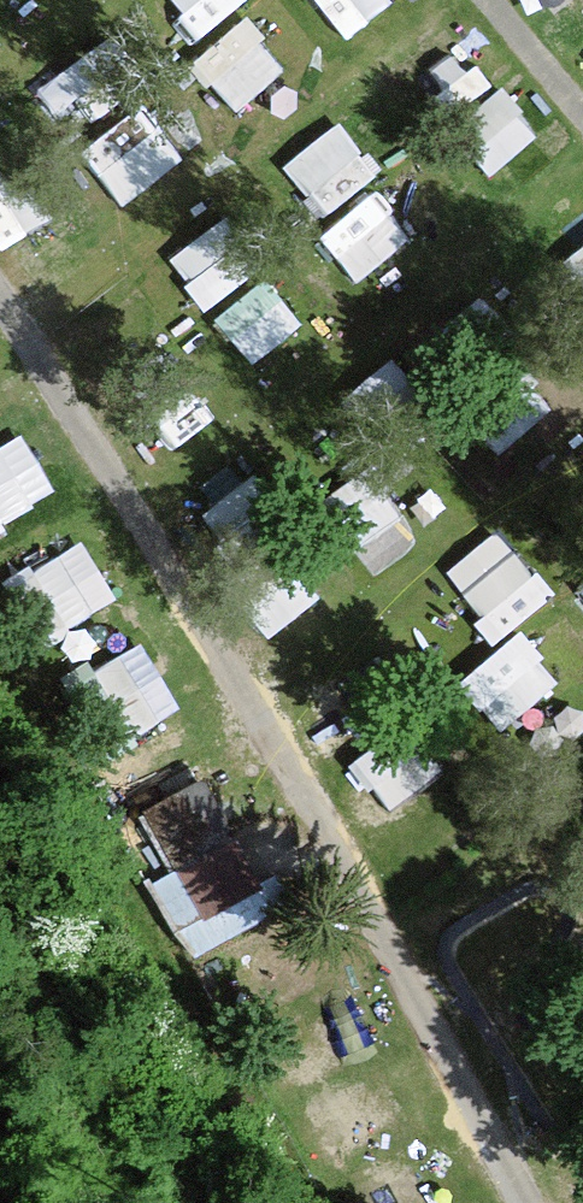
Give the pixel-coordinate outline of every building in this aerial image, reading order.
[(73,77),(159,28),(143,0),(124,0),(52,41),(73,77)] [(450,16),(377,59),(412,119),(485,77),(450,16)] [(114,110),(143,155),(195,121),(166,77),(114,110)] [(98,212),(57,160),(0,204),(0,212),(38,259),(98,212)] [(353,266),(411,228),(378,179),(320,217),(353,266)] [(183,251),(230,281),(264,227),(218,197),(183,251)] [(257,346),(300,301),(260,263),(217,308),(257,346)] [(383,325),(312,382),(363,445),(434,388),(383,325)] [(15,456),(0,428),(0,464),(15,456)] [(459,442),(473,478),(509,465),(495,429),(459,442)] [(91,493),(51,437),(0,473),(0,542),(7,552),(91,493)] [(560,472),(582,517),(582,460),(560,472)] [(477,530),(534,600),(582,561),(582,555),(530,488),(477,530)] [(53,625),(147,569),(111,510),(17,566),(53,625)] [(558,687),(582,672),(582,616),(571,596),(521,627),(558,687)] [(114,604),(39,633),(51,666),(127,636),(114,604)] [(506,757),(556,715),(494,643),(445,686),(506,757)] [(147,799),(180,852),(152,869),(198,944),(281,893),(203,765),(147,799)]
